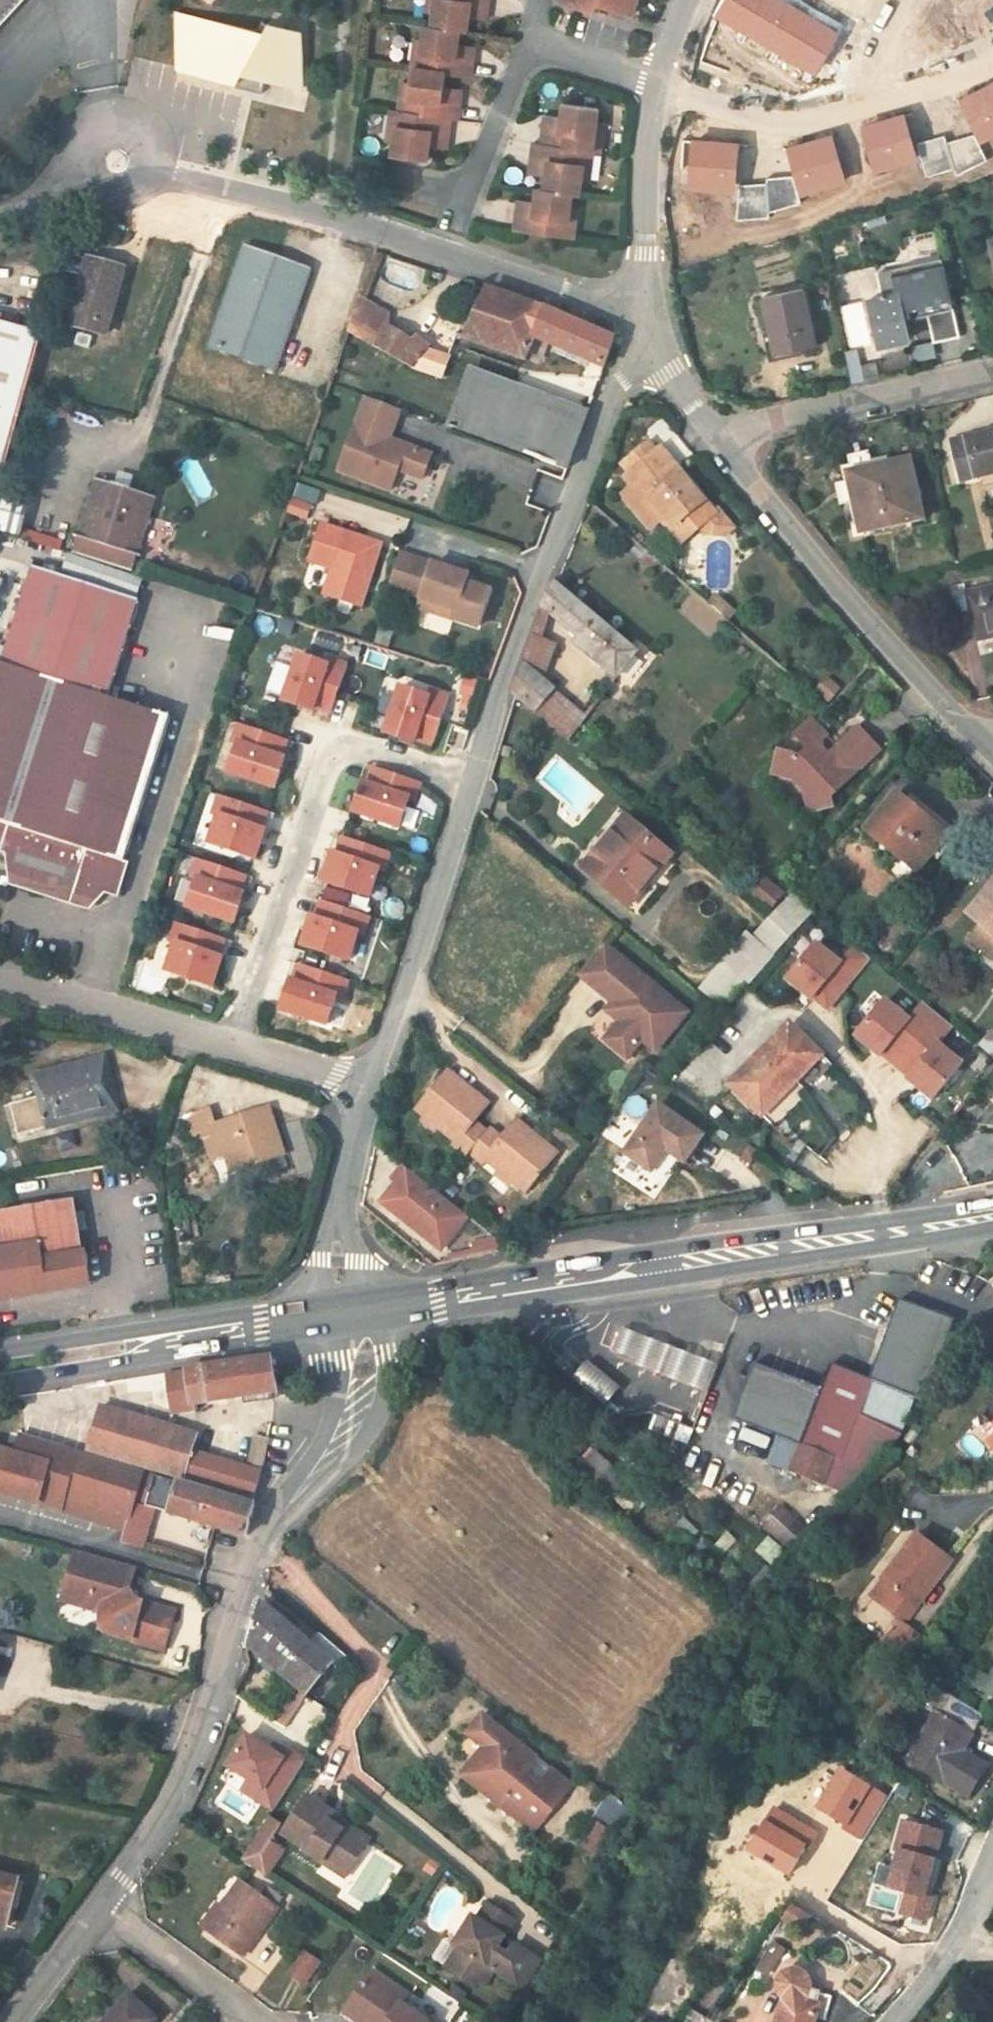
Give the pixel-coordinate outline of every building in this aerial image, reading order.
[(27,0),(0,0),(0,27),(27,0)] [(416,93),(411,119),(405,118),(400,146),(397,163),(433,168),(436,154),(438,145),(453,148),(457,128),(464,129),(468,110),(451,106),(453,97),(457,83),(477,88),(482,64),(464,61),(465,53),(469,39),(475,40),(478,27),(480,18),(495,21),(500,1),(507,3),(508,0),(446,0),(442,21),(439,34),(434,33),(432,48),(427,77),(419,76),(416,93)] [(435,19),(442,21),(446,0),(439,0),(435,19)] [(609,22),(612,14),(645,25),(653,0),(579,0),(576,11),(609,22)] [(716,16),(814,72),(836,35),(776,0),(725,0),(716,16)] [(263,92),(265,80),(302,90),(300,33),(268,26),(263,35),(176,16),(178,69),(236,82),(235,87),(263,92)] [(478,27),(494,30),(495,21),(480,18),(478,27)] [(425,46),(419,76),(427,77),(432,48),(425,46)] [(464,61),(482,64),(483,56),(465,53),(464,61)] [(957,100),(979,144),(992,137),(992,83),(957,100)] [(416,93),(409,92),(405,118),(411,119),(416,93)] [(451,106),(468,110),(470,100),(453,97),(451,106)] [(554,147),(548,146),(544,166),(560,168),(558,178),(555,193),(549,192),(546,205),(545,216),(529,213),(526,232),(576,240),(581,212),(583,198),(591,199),(593,184),(598,153),(605,156),(610,128),(613,111),(576,106),(574,120),(572,129),(558,126),(554,147)] [(902,114),(859,127),(873,174),(916,161),(902,114)] [(397,117),(392,145),(400,146),(405,118),(397,117)] [(558,126),(572,129),(574,120),(560,118),(558,126)] [(944,137),(917,144),(926,177),(953,170),(956,176),(986,161),(973,136),(947,144),(944,137)] [(830,137),(787,150),(801,196),(844,184),(830,137)] [(737,144),(692,142),(689,190),(735,193),(737,144)] [(436,154),(451,157),(453,148),(438,145),(436,154)] [(598,153),(593,184),(601,186),(605,156),(598,153)] [(560,168),(544,166),(543,175),(558,178),(560,168)] [(800,204),(792,178),(767,180),(767,185),(739,187),(737,221),(767,220),(767,213),(800,204)] [(529,213),(545,216),(546,205),(531,203),(529,213)] [(284,373),(316,271),(245,247),(210,346),(284,373)] [(110,340),(130,269),(87,258),(65,326),(110,340)] [(920,324),(941,319),(948,350),(974,344),(957,265),(891,278),(896,300),(883,303),(893,349),(924,342),(920,324)] [(551,308),(488,286),(465,341),(529,361),(551,308)] [(820,293),(779,304),(793,360),(835,349),(820,293)] [(427,336),(405,325),(408,310),(376,298),(365,331),(433,370),(453,378),(463,353),(444,346),(448,337),(462,341),(465,332),(439,323),(427,336)] [(608,374),(619,337),(551,308),(529,361),(542,345),(608,374)] [(44,335),(0,323),(0,508),(1,508),(44,335)] [(463,402),(451,430),(573,471),(591,412),(473,370),(463,402)] [(404,413),(364,395),(337,470),(397,488),(402,472),(425,480),(435,455),(422,448),(409,443),(395,439),(404,413)] [(673,457),(659,442),(622,477),(637,493),(629,500),(654,527),(668,514),(676,522),(688,511),(699,523),(702,520),(708,527),(723,526),(731,518),(717,504),(715,506),(683,470),(677,476),(666,464),(673,457)] [(964,449),(972,489),(992,484),(992,443),(964,449)] [(922,469),(863,480),(875,540),(935,528),(922,469)] [(96,478),(72,553),(148,575),(171,502),(96,478)] [(676,522),(668,514),(662,520),(680,540),(699,523),(688,511),(676,522)] [(393,549),(334,529),(322,565),(345,572),(336,598),(372,610),(393,549)] [(482,581),(414,557),(401,592),(434,604),(469,616),(466,625),(490,633),(503,597),(479,588),(482,581)] [(3,848),(23,853),(26,889),(103,912),(117,892),(129,896),(184,720),(150,709),(160,677),(137,669),(126,702),(122,700),(152,602),(45,569),(14,667),(0,662),(0,852),(3,848)] [(602,657),(625,675),(643,653),(564,586),(560,583),(551,606),(604,651),(602,657)] [(986,597),(984,591),(968,594),(973,619),(988,615),(992,641),(992,596),(986,597)] [(469,616),(434,604),(431,612),(466,625),(469,616)] [(418,627),(446,632),(449,619),(421,614),(418,627)] [(533,654),(529,662),(549,681),(561,653),(539,644),(533,654)] [(335,664),(299,653),(283,703),(316,716),(318,712),(333,717),(351,663),(336,658),(335,664)] [(518,693),(519,695),(571,740),(590,717),(549,681),(529,662),(518,693)] [(436,697),(400,687),(382,736),(415,747),(418,743),(435,748),(453,696),(438,691),(436,697)] [(823,723),(806,740),(818,751),(807,760),(789,756),(782,780),(801,786),(814,799),(818,822),(843,816),(843,806),(893,755),(870,732),(840,763),(834,756),(833,747),(841,741),(823,723)] [(295,743),(244,728),(235,745),(239,746),(231,774),(276,790),(295,743)] [(427,787),(369,769),(351,818),(404,832),(412,804),(421,806),(427,787)] [(272,815),(218,797),(211,815),(216,820),(208,845),(258,863),(272,815)] [(930,873),(960,837),(912,797),(881,833),(930,873)] [(636,903),(680,855),(638,816),(619,836),(628,844),(603,871),(636,903)] [(619,836),(595,863),(603,871),(628,844),(619,836)] [(398,857),(341,839),(324,887),(374,904),(385,873),(391,875),(398,857)] [(253,879),(198,861),(192,880),(197,882),(190,911),(234,927),(253,879)] [(768,882),(755,897),(772,911),(784,896),(768,882)] [(772,917),(790,932),(809,909),(791,893),(772,917)] [(371,920),(319,902),(302,957),(364,978),(377,938),(367,934),(371,920)] [(983,918),(992,926),(992,906),(983,918)] [(770,916),(753,935),(775,954),(791,934),(790,932),(772,917),(770,916)] [(233,942),(176,924),(170,943),(175,945),(166,975),(219,991),(233,942)] [(746,931),(698,987),(726,1011),(775,955),(746,931)] [(812,1001),(814,999),(827,1010),(869,958),(854,946),(840,964),(816,945),(788,981),(812,1001)] [(624,958),(613,950),(589,981),(599,989),(624,958)] [(699,1016),(624,958),(599,989),(624,1009),(637,1020),(630,1029),(617,1046),(639,1064),(654,1045),(660,1037),(674,1048),(699,1016)] [(356,982),(295,965),(281,1015),(330,1029),(338,998),(350,1002),(356,982)] [(955,1030),(920,1002),(911,1019),(886,999),(854,1037),(933,1108),(967,1063),(944,1043),(955,1030)] [(637,1020),(624,1009),(616,1018),(630,1029),(637,1020)] [(820,1056),(789,1024),(730,1085),(761,1116),(820,1056)] [(674,1048),(660,1037),(654,1045),(668,1056),(674,1048)] [(46,1078),(50,1095),(17,1104),(25,1135),(106,1116),(101,1091),(119,1087),(113,1063),(46,1078)] [(502,1111),(461,1077),(429,1116),(469,1149),(465,1153),(478,1164),(481,1160),(499,1139),(487,1129),(502,1111)] [(106,1116),(124,1111),(119,1087),(101,1091),(106,1116)] [(716,1147),(672,1114),(637,1162),(664,1184),(682,1162),(697,1173),(716,1147)] [(212,1137),(220,1162),(235,1158),(241,1175),(292,1159),(277,1117),(212,1137)] [(503,1135),(499,1139),(481,1160),(495,1172),(498,1168),(539,1201),(571,1162),(530,1128),(515,1146),(503,1135)] [(404,1186),(409,1190),(398,1203),(409,1212),(403,1218),(450,1258),(478,1225),(415,1173),(404,1186)] [(409,1212),(398,1203),(393,1209),(403,1218),(409,1212)] [(9,1253),(9,1255),(49,1249),(52,1266),(91,1259),(91,1257),(82,1204),(3,1217),(9,1253)] [(9,1253),(0,1254),(0,1305),(6,1304),(5,1298),(100,1282),(96,1256),(91,1257),(91,1259),(52,1266),(49,1249),(9,1255),(9,1253)] [(5,1298),(6,1304),(101,1289),(100,1282),(5,1298)] [(898,1322),(875,1384),(836,1372),(827,1398),(759,1374),(741,1428),(808,1452),(798,1481),(830,1493),(839,1464),(848,1467),(866,1417),(907,1432),(920,1399),(927,1401),(931,1390),(940,1392),(949,1364),(942,1361),(956,1326),(912,1311),(898,1318),(898,1322)] [(675,1354),(634,1336),(622,1364),(663,1382),(675,1354)] [(686,1358),(675,1354),(663,1382),(674,1386),(686,1358)] [(728,1376),(686,1358),(674,1386),(716,1404),(728,1376)] [(210,1411),(286,1399),(280,1366),(173,1383),(179,1423),(211,1418),(210,1411)] [(107,1414),(94,1457),(260,1510),(272,1461),(261,1458),(256,1478),(201,1457),(205,1444),(107,1414)] [(139,1511),(148,1478),(29,1445),(24,1463),(57,1472),(46,1511),(67,1517),(67,1518),(124,1534),(128,1520),(136,1522),(139,1511)] [(0,1456),(0,1499),(46,1511),(57,1472),(24,1463),(0,1456)] [(223,1536),(250,1544),(252,1545),(259,1515),(167,1487),(168,1485),(160,1483),(150,1514),(161,1518),(223,1536)] [(148,1560),(161,1518),(150,1514),(139,1511),(136,1522),(131,1536),(126,1554),(148,1560)] [(128,1520),(124,1534),(131,1536),(136,1522),(128,1520)] [(815,1540),(804,1528),(786,1545),(798,1558),(815,1540)] [(951,1555),(918,1530),(875,1593),(911,1617),(951,1555)] [(188,1621),(144,1610),(137,1596),(143,1576),(87,1560),(73,1607),(86,1610),(92,1607),(101,1609),(99,1614),(114,1618),(122,1627),(118,1641),(176,1658),(188,1621)] [(250,1646),(306,1692),(340,1655),(265,1596),(250,1646)] [(114,1618),(109,1638),(118,1641),(122,1627),(114,1618)] [(992,1693),(992,1664),(988,1661),(976,1685),(992,1693)] [(947,1698),(936,1717),(943,1722),(932,1739),(941,1744),(924,1772),(974,1803),(992,1772),(968,1757),(988,1726),(947,1698)] [(464,1735),(481,1749),(463,1775),(533,1834),(577,1788),(486,1712),(464,1735)] [(220,1779),(272,1810),(305,1763),(248,1730),(234,1750),(220,1779)] [(932,1739),(916,1766),(924,1772),(941,1744),(932,1739)] [(821,1808),(847,1824),(845,1828),(864,1840),(890,1797),(845,1770),(821,1808)] [(338,1819),(312,1800),(286,1839),(312,1856),(309,1863),(324,1872),(330,1863),(355,1880),(377,1849),(351,1831),(346,1838),(332,1827),(338,1819)] [(790,1876),(807,1850),(810,1851),(819,1836),(776,1810),(751,1852),(790,1876)] [(271,1818),(245,1859),(267,1872),(284,1849),(268,1840),(281,1821),(271,1818)] [(608,1860),(618,1837),(599,1819),(585,1844),(608,1860)] [(945,1831),(902,1820),(883,1883),(904,1889),(902,1914),(927,1921),(934,1897),(926,1893),(945,1831)] [(355,1880),(330,1863),(324,1872),(348,1888),(355,1880)] [(26,1886),(0,1882),(0,1931),(18,1934),(26,1886)] [(239,1965),(275,1918),(238,1890),(220,1914),(204,1937),(239,1965)] [(212,1908),(195,1930),(204,1937),(220,1914),(212,1908)] [(483,1928),(478,1924),(460,1953),(464,1956),(450,1977),(476,1996),(492,1990),(500,1978),(527,1997),(545,1971),(519,1954),(514,1962),(503,1955),(520,1929),(494,1910),(483,1928)] [(758,1962),(770,1970),(787,1944),(775,1936),(758,1962)] [(306,1951),(291,1973),(306,1985),(321,1962),(306,1951)] [(394,1991),(378,1978),(350,2013),(362,2021),(414,2021),(387,2000),(394,1991)] [(788,2008),(793,2010),(789,2021),(826,2021),(827,2020),(824,2018),(828,2005),(811,2000),(812,1994),(811,1992),(810,1989),(808,1987),(806,1986),(804,1984),(800,1984),(797,1983),(794,1984),(792,1985),(789,1986),(787,1988),(786,1991),(785,1992),(784,1995),(784,1998),(784,2001),(786,2004),(788,2008)] [(135,2005),(117,2021),(152,2021),(135,2005)] [(347,2021),(362,2021),(350,2013),(344,2020),(347,2021)]
